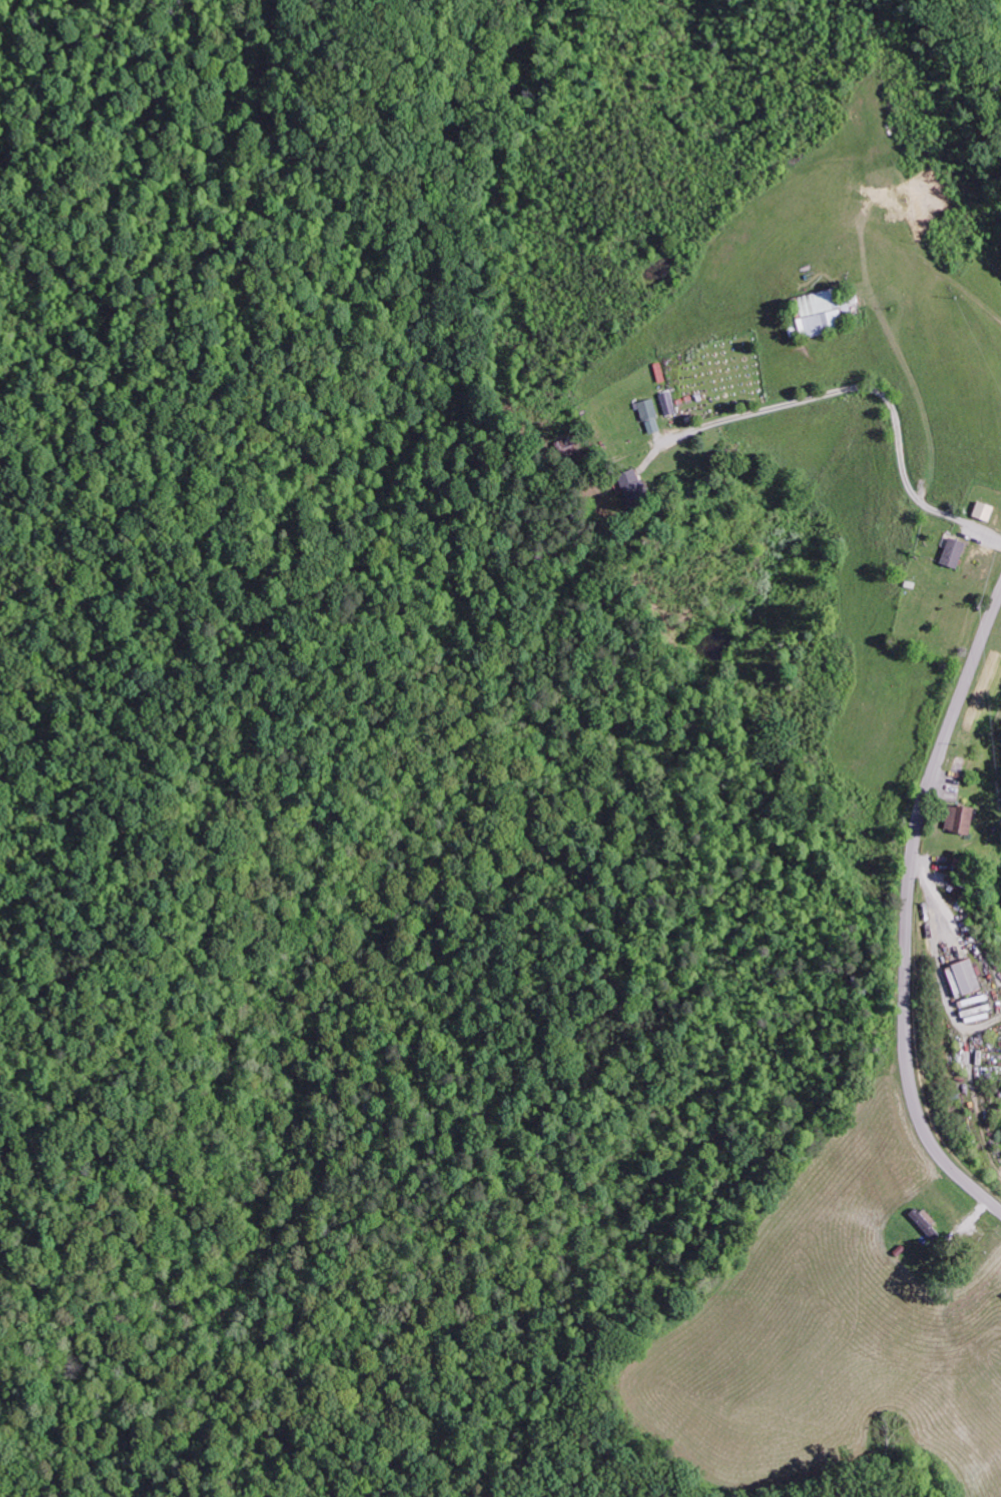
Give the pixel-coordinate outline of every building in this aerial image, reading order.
[(860,313),(855,294),(834,300),(830,287),(789,300),(801,338),(839,327),(837,320),(860,313)] [(662,415),(675,413),(671,391),(659,393),(662,415)] [(637,402),(647,434),(660,430),(650,398),(637,402)] [(615,474),(623,496),(641,489),(632,467),(615,474)] [(992,506),(975,500),(970,515),(987,521),(992,506)] [(938,562),(954,568),(964,543),(947,537),(938,562)] [(942,829),(967,834),(973,810),(948,804),(942,829)] [(978,988),(968,959),(943,968),(953,997),(978,988)] [(939,1234),(930,1225),(932,1223),(915,1206),(905,1215),(932,1242),(939,1234)]
